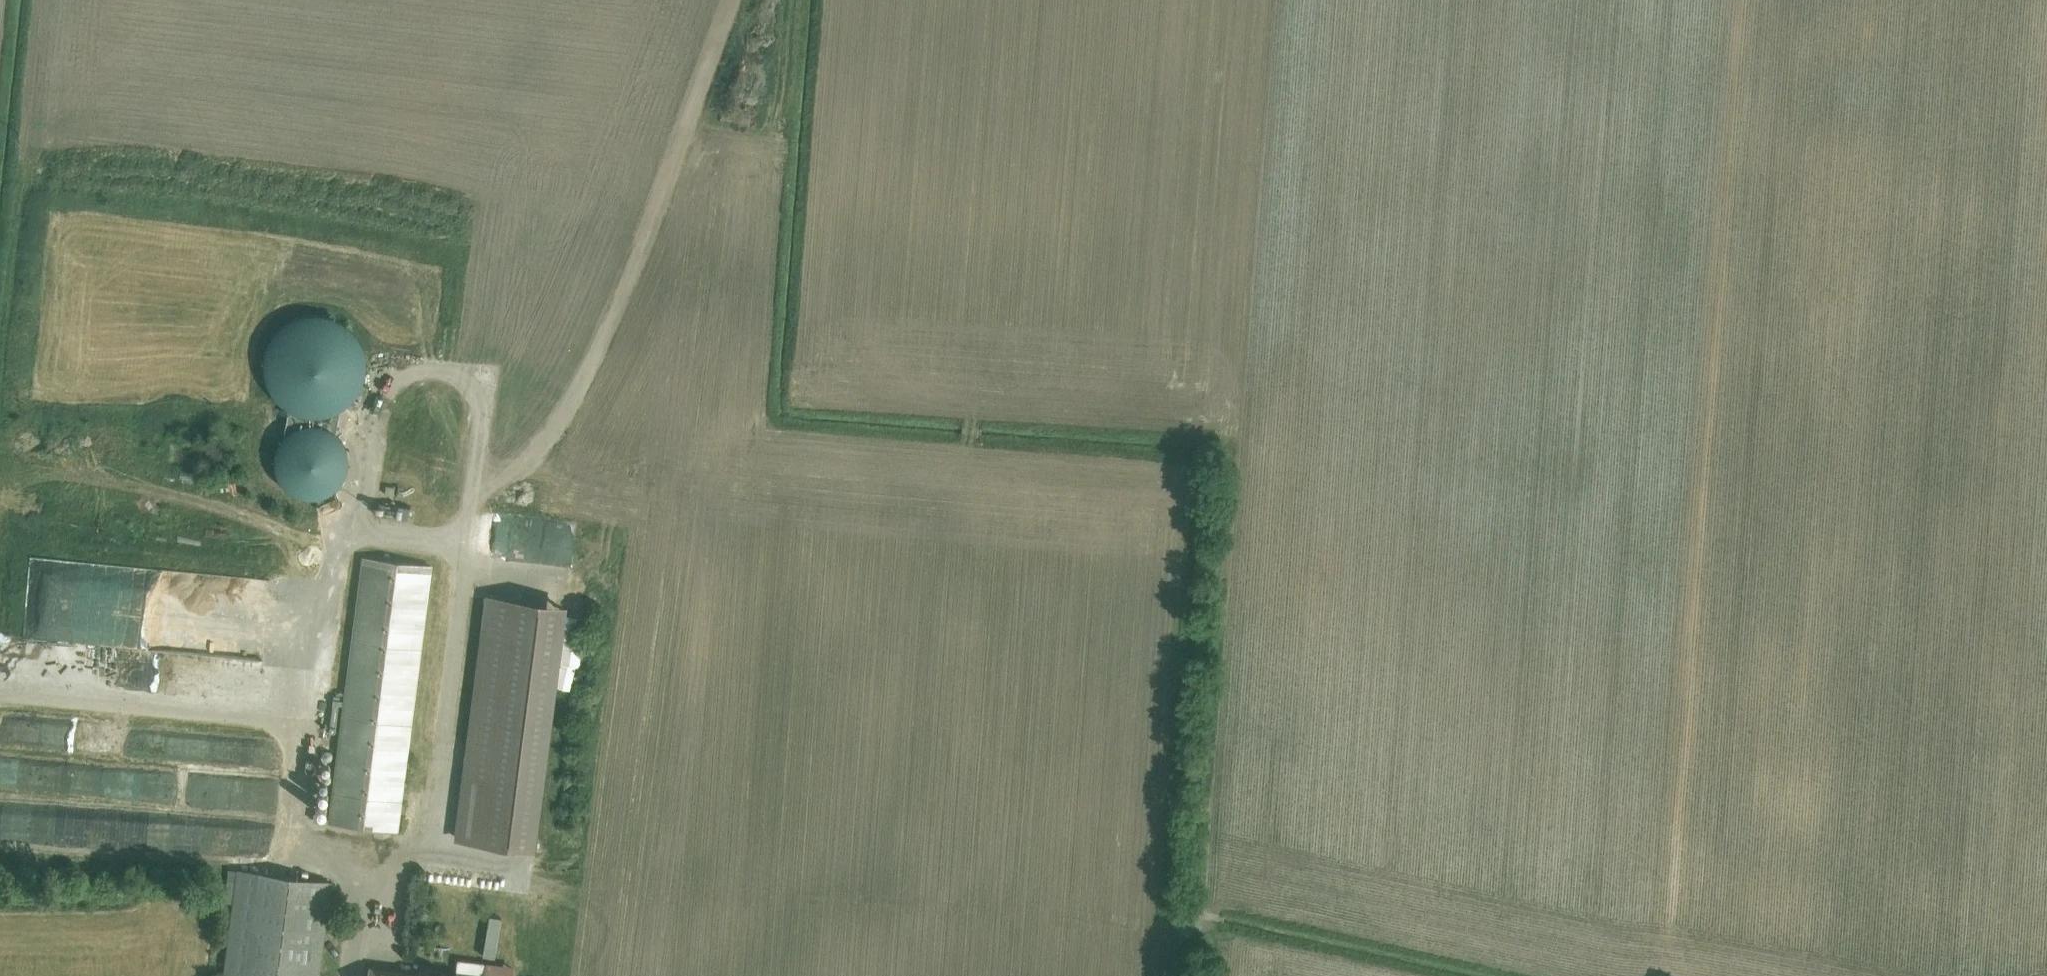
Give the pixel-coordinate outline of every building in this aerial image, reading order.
[(352,401),(365,376),(366,365),(361,343),(351,329),(333,318),(314,315),(286,324),(278,331),(268,347),(264,367),(268,386),(280,403),(288,409),(316,417),(336,412),(352,401)] [(321,495),(337,486),(347,460),(341,440),(336,435),(324,427),(310,424),(294,428),(284,436),(279,443),(274,462),(277,475),(286,487),(311,497),(321,495)] [(326,822),(398,832),(433,567),(361,558),(326,822)] [(487,596),(454,841),(536,851),(568,606),(487,596)] [(333,884),(237,871),(223,975),(320,975),(333,884)]
